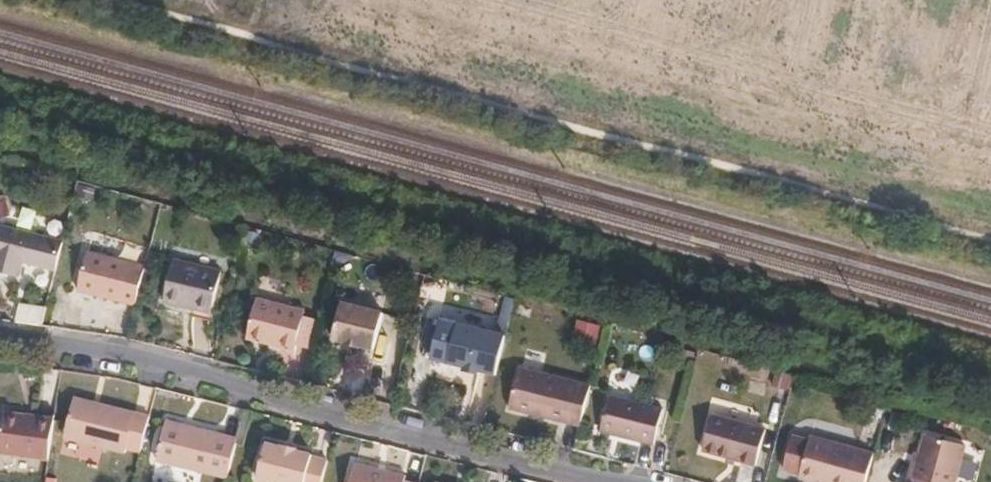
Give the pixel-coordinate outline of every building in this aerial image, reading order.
[(9,271),(15,228),(0,224),(0,269),(9,271)] [(23,259),(57,266),(63,240),(15,228),(9,271),(20,274),(23,259)] [(80,286),(137,302),(147,263),(88,247),(80,286)] [(221,268),(174,256),(164,297),(210,310),(221,268)] [(279,348),(285,306),(253,298),(244,339),(266,345),(268,341),(278,344),(276,347),(279,348)] [(17,325),(44,327),(46,306),(18,305),(17,325)] [(303,311),(285,306),(279,348),(294,351),(303,311)] [(381,351),(389,317),(345,306),(336,339),(351,344),(350,348),(363,351),(364,348),(381,351)] [(506,340),(507,336),(441,319),(440,324),(474,332),(506,340)] [(594,343),(598,323),(578,319),(574,339),(594,343)] [(474,332),(440,324),(431,359),(466,368),(465,373),(469,374),(474,332)] [(474,332),(469,374),(479,377),(480,372),(497,376),(506,340),(474,332)] [(510,409),(582,426),(593,382),(521,364),(510,409)] [(793,384),(795,375),(781,371),(778,381),(793,384)] [(791,390),(793,384),(778,381),(777,386),(791,390)] [(134,410),(71,394),(61,434),(124,451),(125,447),(134,410)] [(665,409),(612,397),(603,432),(655,446),(665,409)] [(55,419),(2,410),(0,428),(0,451),(50,456),(55,419)] [(151,415),(134,410),(125,447),(142,451),(151,415)] [(767,431),(714,417),(704,451),(757,466),(767,431)] [(156,464),(227,481),(237,443),(165,424),(156,464)] [(928,436),(971,446),(972,442),(930,429),(928,436)] [(813,481),(820,438),(796,432),(785,471),(801,475),(801,479),(813,481)] [(971,446),(928,436),(924,457),(918,457),(911,481),(960,481),(971,446)] [(820,438),(813,481),(815,481),(868,481),(876,454),(820,438)] [(266,442),(256,481),(261,481),(323,481),(328,462),(312,458),(313,454),(296,450),(297,446),(282,443),(282,446),(266,442)] [(404,476),(355,463),(350,481),(403,481),(404,476)]
